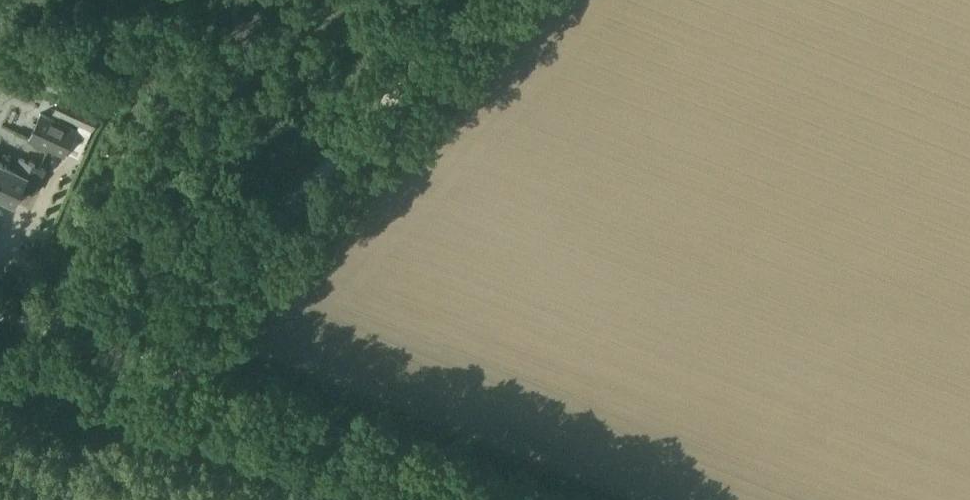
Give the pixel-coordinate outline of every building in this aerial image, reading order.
[(93,129),(101,112),(61,94),(53,111),(93,129)] [(78,129),(41,113),(30,138),(66,155),(78,129)] [(0,162),(0,197),(7,201),(8,199),(16,203),(23,186),(35,192),(45,169),(22,158),(16,170),(0,162)] [(171,284),(165,290),(170,295),(176,289),(171,284)]
